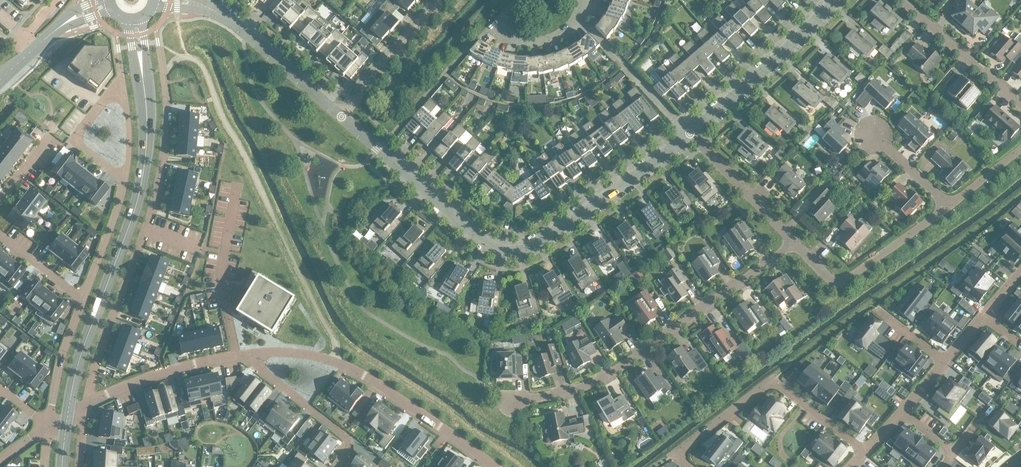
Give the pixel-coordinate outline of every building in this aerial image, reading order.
[(271,6),(276,11),(273,15),(282,22),(297,5),(295,3),(291,0),(277,0),(271,6)] [(368,12),(373,17),(390,32),(391,33),(399,24),(389,15),(394,9),(386,2),(384,0),(378,0),(368,12)] [(386,2),(394,9),(399,3),(408,11),(416,2),(413,0),(387,0),(386,2)] [(625,14),(628,4),(629,4),(630,0),(614,0),(612,6),(625,14)] [(756,0),(741,0),(747,6),(741,12),(750,21),(756,15),(765,24),(772,17),(763,8),(756,0)] [(768,3),(770,2),(778,11),(786,3),(782,0),(756,0),(763,8),(768,3)] [(962,26),(977,9),(969,2),(971,0),(957,0),(952,6),(957,10),(951,17),(954,19),(952,21),(958,27),(960,25),(962,26)] [(750,21),(741,12),(732,3),(725,10),(733,19),(727,25),(736,34),(742,28),(751,37),(758,30),(750,21)] [(930,3),(925,9),(931,14),(936,8),(930,3)] [(885,24),(891,29),(893,27),(895,28),(900,22),(890,12),(891,11),(886,6),(885,8),(880,4),(877,6),(876,5),(870,13),(876,19),(872,24),(879,30),(885,24)] [(305,12),(297,5),(282,22),(290,30),(294,26),(298,30),(314,12),(309,7),(305,12)] [(605,18),(617,27),(622,18),(623,18),(625,14),(612,6),(611,6),(608,11),(609,11),(605,18)] [(985,16),(977,9),(962,26),(964,28),(962,30),(968,35),(970,33),(973,36),(978,30),(983,34),(998,17),(991,10),(985,16)] [(314,12),(298,30),(303,34),(300,38),(308,45),(324,28),(327,24),(319,17),(314,12)] [(713,38),(721,47),(728,41),(736,50),(744,43),(736,34),(727,25),(718,16),(711,23),(719,32),(713,38)] [(366,25),(359,32),(368,39),(374,33),(382,41),(390,32),(373,17),(366,25)] [(595,28),(607,40),(613,31),(614,31),(617,27),(605,18),(604,17),(601,22),(597,28),(596,27),(595,28)] [(651,27),(655,21),(650,18),(646,24),(651,27)] [(657,24),(654,30),(659,33),(662,26),(657,24)] [(331,35),(324,28),(308,45),(317,53),(320,49),(325,53),(341,35),(335,30),(331,35)] [(721,47),(713,38),(705,28),(697,35),(705,44),(699,50),(707,59),(714,54),(722,63),(730,56),(721,47)] [(866,56),(868,53),(869,55),(875,48),(864,39),(866,37),(861,33),(860,35),(854,30),(852,33),(851,32),(844,39),(852,46),(853,44),(866,56)] [(889,50),(893,53),(912,36),(906,30),(906,31),(889,50)] [(346,40),(341,35),(325,53),(330,57),(326,61),(335,69),(350,51),(342,44),(346,40)] [(579,44),(588,57),(595,50),(596,50),(600,47),(588,35),(584,38),(585,39),(579,44)] [(1019,35),(1014,41),(1011,39),(1009,39),(1008,41),(1003,37),(999,42),(997,42),(994,46),(994,47),(990,52),(1002,62),(1007,56),(1009,56),(1013,59),(1020,50),(1020,35),(1019,35)] [(636,41),(641,45),(645,39),(640,36),(636,41)] [(481,40),(470,52),(470,53),(479,58),(479,59),(483,62),(492,49),(492,48),(488,45),(487,46),(481,42),(481,41),(481,40)] [(649,41),(645,46),(649,49),(653,44),(649,41)] [(715,69),(707,59),(699,50),(691,41),(683,47),(691,57),(685,62),(693,72),(699,66),(708,75),(715,69)] [(568,51),(574,65),(583,59),(583,60),(588,57),(579,44),(578,43),(574,46),(574,47),(568,51)] [(887,60),(893,53),(889,50),(882,44),(877,51),(887,60)] [(917,44),(908,55),(916,62),(915,64),(927,75),(941,59),(928,48),(926,52),(917,44)] [(645,46),(635,59),(639,63),(649,49),(645,46)] [(492,49),(483,62),(493,66),(493,67),(498,69),(504,55),(504,54),(499,52),(492,49)] [(66,71),(96,93),(110,74),(110,70),(108,58),(108,52),(107,50),(98,50),(96,50),(94,50),(83,50),(73,62),(66,71)] [(555,56),(560,71),(569,66),(569,67),(574,65),(568,51),(567,50),(562,52),(562,53),(555,56)] [(623,55),(627,60),(633,54),(629,50),(623,55)] [(1013,59),(1017,62),(1017,65),(1012,71),(1020,79),(1020,50),(1013,59)] [(358,58),(350,51),(335,69),(344,76),(347,72),(352,77),(368,59),(362,54),(358,58)] [(693,72),(685,62),(676,53),(669,60),(677,69),(670,75),(678,84),(685,78),(693,88),(701,81),(693,72)] [(504,55),(498,69),(508,71),(508,72),(513,73),(516,58),(516,57),(511,56),(504,55)] [(544,74),(549,73),(551,80),(561,77),(560,71),(555,56),(555,55),(550,56),(550,57),(543,59),(544,74)] [(849,74),(838,65),(840,63),(835,59),(834,61),(828,56),(826,59),(825,58),(818,65),(825,71),(820,76),(828,83),(834,76),(840,82),(842,79),(843,81),(849,74)] [(516,58),(513,73),(523,74),(523,75),(528,75),(529,60),(529,59),(524,58),(524,59),(516,58)] [(529,60),(528,75),(539,74),(539,75),(544,74),(543,59),(542,58),(537,58),(537,59),(529,60)] [(635,59),(630,64),(634,68),(639,63),(635,59)] [(678,84),(670,75),(662,65),(654,72),(662,81),(653,88),(662,98),(670,91),(678,100),(686,94),(678,84)] [(456,71),(453,75),(458,80),(461,76),(456,71)] [(607,72),(600,76),(604,81),(610,77),(607,72)] [(621,72),(613,80),(617,84),(625,77),(621,72)] [(866,78),(861,73),(855,80),(861,84),(866,78)] [(959,103),(967,110),(981,94),(973,87),(972,88),(968,85),(969,84),(961,77),(960,78),(955,73),(945,85),(950,90),(947,93),(955,100),(957,98),(960,101),(959,103)] [(459,87),(450,79),(446,83),(456,91),(459,87)] [(864,91),(865,91),(856,101),(864,108),(870,102),(870,100),(872,98),(885,110),(894,100),(891,98),(895,93),(888,87),(884,92),(873,81),(864,91)] [(468,87),(474,91),(477,86),(471,82),(468,87)] [(813,107),(815,105),(816,106),(822,100),(812,90),(813,89),(808,85),(807,86),(802,82),(799,84),(798,83),(791,91),(799,97),(800,96),(813,107)] [(609,83),(603,87),(606,92),(613,88),(609,83)] [(446,86),(437,100),(446,106),(455,92),(446,86)] [(628,108),(636,118),(643,113),(651,122),(659,116),(635,87),(627,93),(635,103),(628,108)] [(466,97),(469,92),(463,89),(460,93),(466,97)] [(594,92),(584,97),(587,102),(597,97),(594,92)] [(839,104),(829,95),(824,101),(834,110),(839,104)] [(636,118),(628,108),(621,98),(612,105),(620,114),(613,120),(621,130),(628,124),(635,134),(644,128),(636,118)] [(437,106),(430,99),(405,127),(413,134),(421,125),(428,130),(436,121),(429,115),(437,106)] [(990,103),(979,115),(984,119),(999,132),(998,133),(997,134),(997,135),(997,137),(997,138),(998,139),(999,141),(1000,141),(1001,142),(1003,142),(1004,142),(1006,141),(1007,140),(1007,139),(1009,140),(1020,128),(1008,117),(995,106),(994,107),(990,103)] [(784,115),(786,113),(781,109),(780,111),(774,106),(772,109),(771,108),(764,115),(771,121),(767,127),(774,133),(780,127),(786,132),(788,130),(789,131),(795,124),(784,115)] [(598,131),(606,141),(613,136),(620,146),(628,139),(621,130),(613,120),(606,110),(598,116),(605,126),(598,131)] [(179,112),(178,125),(198,127),(199,117),(189,116),(189,113),(179,112)] [(436,121),(428,130),(420,140),(427,147),(452,118),(444,112),(436,121)] [(918,122),(909,114),(898,126),(913,140),(907,146),(916,154),(932,136),(927,131),(928,129),(919,121),(918,122)] [(842,130),(832,120),(823,130),(828,134),(823,140),(831,147),(829,150),(835,156),(837,153),(839,155),(848,145),(837,135),(842,130)] [(606,141),(598,131),(591,121),(582,127),(590,137),(583,142),(590,152),(597,147),(605,157),(613,151),(606,141)] [(813,129),(804,121),(798,128),(807,136),(813,129)] [(442,159),(458,140),(466,131),(459,124),(434,152),(442,159)] [(178,125),(177,136),(197,137),(198,127),(178,125)] [(18,128),(7,142),(22,153),(32,139),(18,128)] [(967,128),(964,132),(970,137),(973,133),(967,128)] [(752,151),(758,156),(760,154),(761,155),(767,149),(756,139),(758,138),(753,134),(752,135),(746,131),(744,133),(743,132),(736,140),(743,146),(739,151),(746,158),(752,151)] [(597,162),(590,152),(583,142),(576,132),(567,138),(574,148),(567,153),(574,163),(582,158),(589,168),(597,162)] [(953,132),(948,137),(953,141),(957,136),(953,132)] [(404,133),(399,143),(407,147),(412,137),(404,133)] [(177,136),(176,146),(196,147),(197,137),(177,136)] [(465,162),(471,168),(480,159),(473,153),(481,144),(473,137),(449,165),(456,172),(465,162)] [(811,140),(803,146),(809,155),(817,148),(811,140)] [(2,148),(0,150),(15,162),(22,153),(7,142),(2,148)] [(559,174),(566,169),(573,179),(582,173),(574,163),(567,153),(560,143),(552,149),(559,159),(552,164),(559,174)] [(176,146),(175,156),(195,158),(196,147),(176,146)] [(422,160),(428,153),(421,146),(414,154),(422,160)] [(27,147),(17,165),(23,168),(33,150),(27,147)] [(623,152),(627,158),(633,153),(629,147),(623,152)] [(486,181),(494,171),(487,165),(495,156),(488,149),(480,159),(471,168),(463,178),(471,184),(479,175),(486,181)] [(941,168),(942,167),(945,169),(940,175),(943,178),(942,180),(946,184),(948,183),(952,186),(968,169),(956,158),(953,161),(940,149),(932,159),(941,168)] [(9,170),(15,162),(0,150),(0,151),(0,164),(9,170)] [(786,154),(781,150),(775,156),(780,161),(786,154)] [(552,164),(545,153),(536,159),(539,163),(531,168),(536,174),(543,185),(550,180),(557,190),(566,184),(559,174),(552,164)] [(64,156),(52,172),(61,179),(73,163),(64,156)] [(429,168),(434,166),(436,170),(441,168),(437,159),(427,163),(429,168)] [(73,163),(61,179),(69,185),(81,170),(73,163)] [(872,172),(866,167),(857,176),(863,182),(865,180),(875,189),(878,186),(879,186),(880,186),(881,185),(882,184),(882,183),(882,182),(890,172),(880,163),(872,172)] [(9,170),(0,164),(0,181),(9,170)] [(805,186),(790,172),(792,170),(786,164),(777,173),(783,178),(780,182),(789,190),(788,192),(794,198),(798,194),(799,194),(800,193),(799,192),(805,186)] [(716,195),(722,190),(708,173),(703,178),(696,169),(695,170),(696,171),(686,179),(696,190),(695,191),(706,203),(716,195)] [(81,170),(69,185),(78,192),(90,176),(81,170)] [(443,178),(453,186),(459,179),(449,171),(443,178)] [(514,188),(494,171),(486,181),(478,190),(485,197),(494,188),(513,205),(514,188)] [(178,172),(175,182),(194,186),(197,176),(178,172)] [(550,195),(543,185),(536,174),(514,188),(513,205),(534,190),(541,200),(550,195)] [(90,176),(78,192),(86,199),(98,183),(90,176)] [(175,182),(173,192),(192,197),(194,186),(175,182)] [(98,183),(86,199),(95,206),(107,190),(98,183)] [(899,184),(890,193),(899,202),(895,206),(907,217),(922,202),(909,190),(907,192),(899,184)] [(48,186),(44,191),(48,194),(52,189),(48,186)] [(687,208),(693,204),(684,192),(679,196),(672,187),(672,188),(672,189),(663,196),(677,215),(687,208)] [(812,198),(816,201),(816,204),(809,211),(821,223),(825,218),(827,218),(830,215),(830,213),(834,208),(829,203),(830,202),(830,200),(826,196),(829,193),(822,187),(812,198)] [(29,191),(22,200),(38,212),(45,204),(45,203),(36,196),(33,194),(29,191)] [(173,192),(171,202),(190,206),(192,197),(173,192)] [(53,198),(57,201),(61,196),(57,193),(55,195),(53,198)] [(61,196),(57,201),(61,204),(64,201),(65,199),(61,196)] [(481,208),(486,204),(479,196),(475,200),(481,208)] [(22,200),(15,208),(31,221),(38,212),(22,200)] [(171,202),(169,212),(188,216),(190,206),(171,202)] [(858,202),(854,206),(859,211),(863,207),(858,202)] [(402,213),(401,212),(400,213),(391,205),(381,216),(380,215),(369,228),(380,236),(379,237),(385,241),(399,225),(394,221),(402,213)] [(673,228),(660,210),(655,214),(649,205),(648,206),(649,207),(639,214),(647,226),(656,240),(667,232),(673,228)] [(70,211),(74,214),(78,209),(74,206),(73,207),(70,211)] [(15,208),(9,217),(24,230),(31,221),(15,208)] [(78,209),(74,214),(78,218),(81,214),(82,212),(78,209)] [(702,215),(697,219),(701,225),(706,221),(702,215)] [(56,218),(52,223),(57,226),(61,221),(56,218)] [(847,233),(840,241),(851,251),(857,245),(858,245),(863,240),(862,239),(869,232),(857,222),(856,223),(850,218),(841,227),(847,233)] [(39,227),(43,230),(47,224),(43,221),(39,227)] [(78,221),(74,225),(80,229),(83,225),(78,221)] [(1020,250),(1020,229),(1020,230),(1010,221),(1001,232),(1002,233),(1020,250)] [(639,243),(645,239),(636,227),(631,231),(625,222),(624,223),(625,224),(615,231),(629,250),(639,243)] [(738,227),(724,237),(739,258),(753,248),(744,236),(749,233),(742,222),(737,226),(738,227)] [(402,256),(407,261),(422,244),(417,240),(424,232),(423,231),(422,232),(413,224),(404,235),(403,234),(392,247),(402,256)] [(89,226),(85,232),(89,235),(93,229),(89,226)] [(50,229),(47,233),(52,237),(55,233),(50,229)] [(93,229),(89,235),(93,238),(95,235),(98,233),(93,229)] [(47,233),(44,237),(49,241),(52,237),(47,233)] [(1014,262),(1020,255),(1020,250),(1002,233),(994,244),(1003,252),(1002,253),(1005,255),(1006,255),(1014,262)] [(61,235),(49,251),(58,258),(70,242),(61,235)] [(620,256),(612,244),(607,248),(600,239),(601,241),(590,247),(604,267),(614,260),(620,256)] [(377,246),(371,241),(366,246),(372,252),(377,246)] [(70,242),(58,258),(66,265),(78,249),(70,242)] [(424,275),(429,280),(444,264),(439,259),(446,251),(445,251),(445,252),(435,244),(426,255),(425,254),(414,266),(424,275)] [(718,260),(708,247),(698,254),(700,258),(692,264),(705,282),(718,273),(713,266),(714,264),(713,263),(718,260)] [(670,248),(663,252),(670,261),(676,256),(670,248)] [(78,249),(66,265),(75,271),(87,256),(78,249)] [(982,254),(978,259),(987,266),(991,261),(982,254)] [(599,279),(587,261),(582,264),(576,255),(575,256),(576,257),(566,264),(574,276),(573,276),(582,290),(593,283),(599,279)] [(150,257),(146,267),(164,273),(168,264),(150,257)] [(0,285),(15,265),(6,258),(0,266),(0,284),(0,285)] [(938,266),(943,269),(944,268),(947,263),(943,259),(938,266)] [(976,269),(968,278),(987,292),(995,282),(980,271),(984,265),(979,261),(974,268),(976,269)] [(631,274),(623,262),(617,266),(621,272),(614,277),(618,283),(631,274)] [(15,265),(0,285),(9,291),(24,272),(15,265)] [(399,272),(403,276),(410,269),(405,265),(399,272)] [(457,302),(468,283),(463,280),(469,270),(468,270),(467,271),(457,265),(449,277),(448,276),(439,291),(451,298),(457,302)] [(146,267),(143,276),(161,283),(164,273),(146,267)] [(677,268),(667,275),(671,280),(663,285),(664,287),(660,290),(665,296),(669,293),(676,303),(688,295),(680,284),(685,280),(677,268)] [(239,313),(239,314),(246,318),(251,321),(251,322),(249,325),(255,328),(256,326),(256,325),(257,325),(267,331),(273,335),(274,335),(281,324),(285,317),(285,316),(289,310),(291,307),(295,301),(295,300),(285,294),(278,290),(280,286),(253,269),(247,279),(243,286),(251,291),(252,292),(249,296),(243,306),(239,313)] [(634,273),(633,273),(639,282),(644,278),(639,270),(634,273)] [(551,273),(541,279),(548,292),(547,292),(556,306),(568,299),(574,295),(562,277),(557,280),(551,271),(550,272),(551,273)] [(143,276),(139,286),(157,292),(161,283),(143,276)] [(955,284),(950,290),(959,297),(963,292),(979,303),(987,292),(968,278),(965,276),(957,285),(955,284)] [(789,279),(780,285),(777,281),(766,288),(779,306),(787,300),(791,307),(803,299),(794,286),(789,279)] [(33,281),(20,297),(29,303),(41,288),(33,281)] [(490,315),(497,316),(500,295),(494,294),(495,283),(494,283),(494,284),(482,282),(480,297),(479,297),(477,313),(490,315)] [(540,313),(534,292),(528,294),(525,283),(524,284),(524,285),(512,288),(516,302),(515,303),(520,319),(533,315),(540,313)] [(916,284),(897,310),(911,321),(920,309),(925,313),(931,306),(926,302),(931,296),(916,284)] [(139,286),(135,295),(153,302),(157,292),(139,286)] [(29,303),(27,305),(37,313),(38,311),(50,295),(41,288),(29,303)] [(652,310),(652,308),(651,307),(656,304),(646,291),(636,298),(638,302),(630,308),(643,326),(656,317),(652,310)] [(50,295),(38,311),(45,316),(57,300),(50,295)] [(135,295),(132,305),(150,312),(153,302),(135,295)] [(1003,318),(1013,326),(1020,316),(1020,296),(1019,298),(1003,318)] [(45,316),(42,320),(52,327),(52,326),(67,307),(57,300),(45,316)] [(747,331),(755,325),(758,329),(769,321),(759,307),(754,310),(753,309),(751,309),(746,302),(733,312),(747,331)] [(578,303),(569,309),(572,314),(581,308),(578,303)] [(933,316),(923,329),(933,336),(948,316),(933,304),(927,311),(933,316)] [(132,305),(128,315),(146,321),(150,312),(132,305)] [(445,306),(442,311),(447,315),(450,310),(445,306)] [(784,320),(790,316),(787,310),(780,314),(784,320)] [(580,323),(577,316),(571,319),(575,326),(580,323)] [(948,316),(933,336),(943,344),(957,326),(962,330),(969,320),(964,316),(958,324),(948,316)] [(608,319),(595,329),(605,344),(604,345),(604,346),(605,348),(606,350),(607,350),(609,349),(610,350),(623,341),(617,332),(621,330),(621,331),(627,327),(619,317),(611,323),(608,319)] [(860,331),(853,339),(866,349),(872,341),(878,334),(874,332),(880,325),(870,318),(865,324),(863,322),(857,329),(860,331)] [(485,321),(482,327),(488,330),(491,324),(485,321)] [(788,323),(783,326),(787,331),(791,328),(788,323)] [(723,329),(718,333),(713,326),(700,335),(711,351),(714,348),(722,359),(729,354),(730,355),(732,354),(731,352),(738,348),(732,339),(730,340),(723,329)] [(121,327),(117,337),(136,344),(139,334),(121,327)] [(217,327),(206,330),(211,349),(221,347),(221,346),(223,346),(221,337),(219,337),(217,327)] [(206,330),(197,332),(201,351),(211,349),(206,330)] [(197,332),(187,334),(191,353),(201,351),(197,332)] [(980,361),(983,363),(990,354),(988,352),(997,342),(986,333),(968,354),(978,363),(980,361)] [(187,334),(176,336),(180,356),(191,353),(187,334)] [(566,348),(576,369),(591,361),(588,355),(590,353),(591,355),(598,351),(589,335),(582,339),(566,348)] [(117,337),(114,346),(132,353),(136,344),(117,337)] [(6,352),(8,349),(0,343),(0,359),(6,352)] [(534,359),(536,366),(534,367),(533,369),(534,373),(536,374),(538,373),(540,378),(556,373),(553,365),(554,363),(559,362),(554,345),(544,348),(545,352),(541,353),(540,356),(540,357),(534,359)] [(902,372),(916,353),(905,345),(897,357),(891,353),(885,361),(901,373),(902,372)] [(114,346),(110,356),(129,363),(132,353),(114,346)] [(881,347),(875,354),(881,359),(887,352),(881,347)] [(991,375),(1005,355),(1003,353),(1005,351),(999,347),(997,349),(997,348),(991,355),(990,354),(983,363),(984,364),(981,367),(991,375)] [(698,371),(706,365),(697,352),(690,358),(682,348),(667,358),(675,370),(677,369),(683,377),(696,367),(698,371)] [(20,353),(8,369),(17,376),(29,360),(20,353)] [(927,361),(916,353),(902,372),(912,380),(927,361)] [(515,369),(521,369),(521,357),(515,357),(515,354),(498,354),(498,360),(492,360),(493,372),(499,372),(499,379),(515,379),(515,369)] [(1015,362),(1012,360),(1014,358),(1008,354),(1007,356),(1005,355),(991,375),(1000,382),(1003,379),(1008,383),(1013,377),(1007,373),(1015,362)] [(125,372),(129,363),(110,356),(106,368),(115,371),(116,369),(125,372)] [(845,361),(840,356),(836,361),(842,365),(845,361)] [(29,360),(17,376),(25,382),(41,363),(40,362),(38,366),(29,360)] [(41,363),(25,382),(35,389),(48,372),(50,370),(41,363)] [(812,363),(797,383),(806,391),(822,371),(812,363)] [(870,364),(864,372),(870,377),(876,369),(870,364)] [(658,384),(649,371),(644,375),(643,374),(641,375),(642,376),(635,381),(648,399),(662,389),(665,394),(670,390),(663,380),(658,384)] [(832,379),(822,371),(806,391),(817,399),(831,381),(832,379)] [(216,373),(205,376),(211,402),(222,400),(216,373)] [(205,376),(194,378),(200,405),(201,405),(200,400),(210,398),(211,402),(205,376)] [(1016,376),(1009,387),(1020,394),(1020,379),(1016,376)] [(236,377),(225,379),(226,386),(230,385),(230,391),(233,391),(238,384),(236,377)] [(251,377),(233,400),(244,408),(261,385),(251,377)] [(187,397),(180,398),(182,404),(183,410),(190,408),(190,407),(200,405),(194,378),(184,381),(187,397)] [(878,386),(886,392),(891,387),(883,380),(878,386)] [(957,385),(949,380),(941,390),(959,404),(970,389),(960,381),(957,385)] [(342,381),(329,398),(338,406),(353,386),(352,388),(342,381)] [(831,381),(817,399),(827,406),(837,393),(843,398),(847,392),(840,387),(840,388),(831,381)] [(261,385),(244,408),(245,406),(255,414),(252,418),(258,422),(265,413),(260,408),(272,393),(261,385)] [(353,386),(338,406),(348,413),(364,394),(353,386)] [(874,392),(878,395),(882,390),(879,387),(874,392)] [(891,387),(886,392),(891,396),(895,391),(891,387)] [(170,388),(157,392),(165,420),(178,416),(178,417),(185,415),(183,410),(182,404),(175,406),(170,388)] [(848,405),(838,417),(849,425),(864,405),(854,398),(857,394),(851,390),(842,401),(848,405)] [(959,404),(941,390),(933,400),(940,406),(937,411),(949,420),(961,405),(959,404)] [(150,413),(143,415),(146,426),(153,424),(153,423),(165,420),(157,392),(145,396),(150,413)] [(595,405),(600,413),(602,411),(611,425),(622,418),(624,422),(635,416),(622,396),(616,400),(616,401),(614,402),(610,396),(595,405)] [(761,408),(758,406),(750,417),(774,432),(783,421),(779,417),(786,409),(770,396),(761,408)] [(137,403),(126,408),(129,415),(140,410),(137,403)] [(380,403),(367,421),(376,428),(375,430),(375,431),(391,411),(380,403)] [(265,413),(258,422),(264,427),(264,426),(273,433),(290,412),(281,404),(271,417),(265,413)] [(864,405),(849,425),(859,433),(866,424),(871,427),(879,417),(864,405)] [(1,435),(0,437),(0,439),(6,444),(13,434),(6,429),(18,415),(6,406),(0,413),(0,435),(1,435)] [(359,415),(357,418),(362,422),(364,419),(368,413),(364,409),(359,415)] [(1018,427),(997,410),(986,425),(1008,441),(1018,427)] [(391,411),(375,431),(384,437),(379,444),(385,449),(395,437),(389,432),(400,419),(391,411)] [(290,412),(273,433),(283,440),(282,441),(288,445),(289,444),(295,436),(290,431),(299,419),(290,412)] [(573,434),(584,432),(581,419),(565,422),(563,414),(559,414),(557,413),(552,414),(551,416),(547,417),(550,432),(549,432),(549,433),(549,434),(549,435),(549,436),(549,437),(550,437),(550,438),(551,438),(551,439),(552,442),(568,439),(568,438),(570,438),(571,437),(572,437),(573,436),(573,435),(573,434)] [(101,414),(99,426),(126,429),(124,429),(125,417),(101,414)] [(647,423),(642,416),(637,419),(641,426),(647,423)] [(322,425),(319,430),(324,435),(328,430),(322,425)] [(99,426),(98,438),(114,440),(113,446),(122,448),(125,448),(126,441),(125,441),(126,429),(99,426)] [(948,430),(944,427),(939,433),(943,436),(948,430)] [(415,429),(401,448),(414,458),(415,456),(420,460),(428,450),(423,446),(428,440),(415,429)] [(319,430),(312,439),(331,454),(338,445),(324,435),(319,430)] [(890,440),(886,444),(892,449),(901,456),(916,437),(906,430),(895,444),(890,440)] [(813,449),(812,450),(823,458),(835,442),(825,434),(813,449)] [(721,436),(704,457),(716,466),(724,457),(730,449),(735,453),(742,443),(737,439),(733,445),(721,436)] [(916,437),(901,456),(911,464),(926,445),(916,437)] [(981,437),(965,458),(977,466),(979,466),(994,447),(981,437)] [(300,444),(296,450),(299,453),(306,458),(310,452),(324,463),(331,454),(312,439),(305,448),(300,444)] [(823,458),(823,459),(833,466),(846,450),(835,442),(823,458)] [(808,445),(804,450),(809,454),(812,450),(813,449),(808,445)] [(910,464),(913,466),(925,466),(936,453),(926,445),(911,464),(910,464)] [(94,453),(93,465),(117,466),(118,455),(121,455),(122,448),(113,446),(110,446),(110,454),(94,453)] [(146,448),(136,450),(137,456),(146,456),(146,448)] [(432,466),(459,466),(463,462),(456,457),(455,457),(449,452),(441,462),(438,459),(432,466)] [(288,466),(306,466),(304,465),(308,460),(306,458),(299,453),(288,466)] [(353,465),(356,466),(376,466),(361,455),(353,465)] [(19,457),(14,461),(17,465),(22,461),(19,457)]
